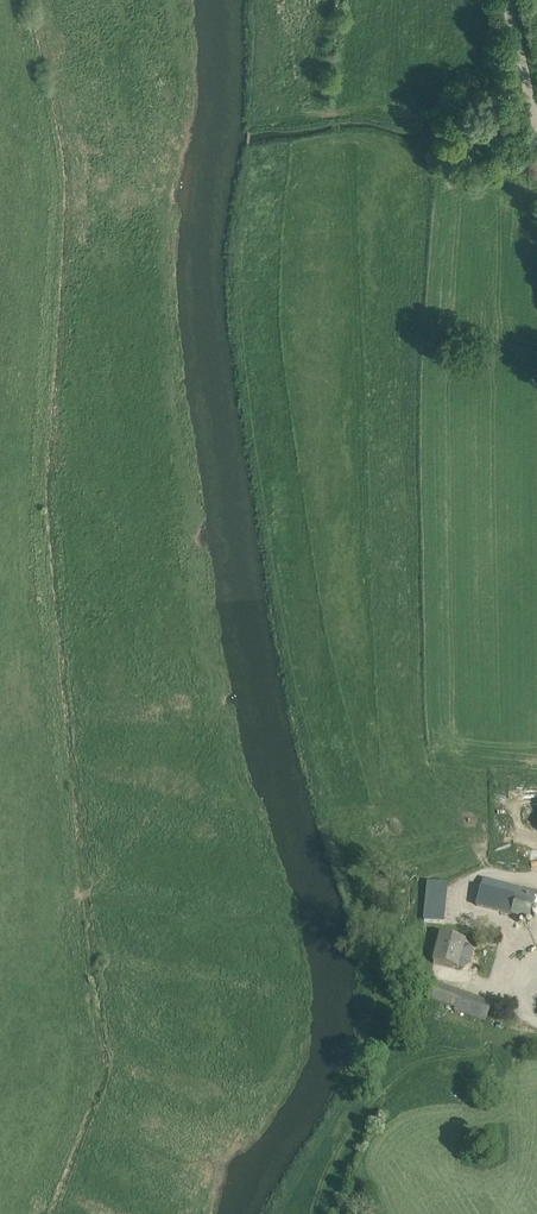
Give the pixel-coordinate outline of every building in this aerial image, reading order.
[(527,894),(483,882),(481,891),(471,888),(464,915),(527,932),(536,895),(528,893),(527,894)] [(441,886),(428,885),(424,921),(437,922),(441,886)] [(466,944),(441,938),(434,966),(459,972),(458,972),(459,969),(463,970),(469,967),(472,954),(469,949),(465,948),(465,945),(466,945),(466,944)] [(493,1006),(433,984),(427,1001),(455,1011),(454,1014),(486,1025),(493,1006)]
